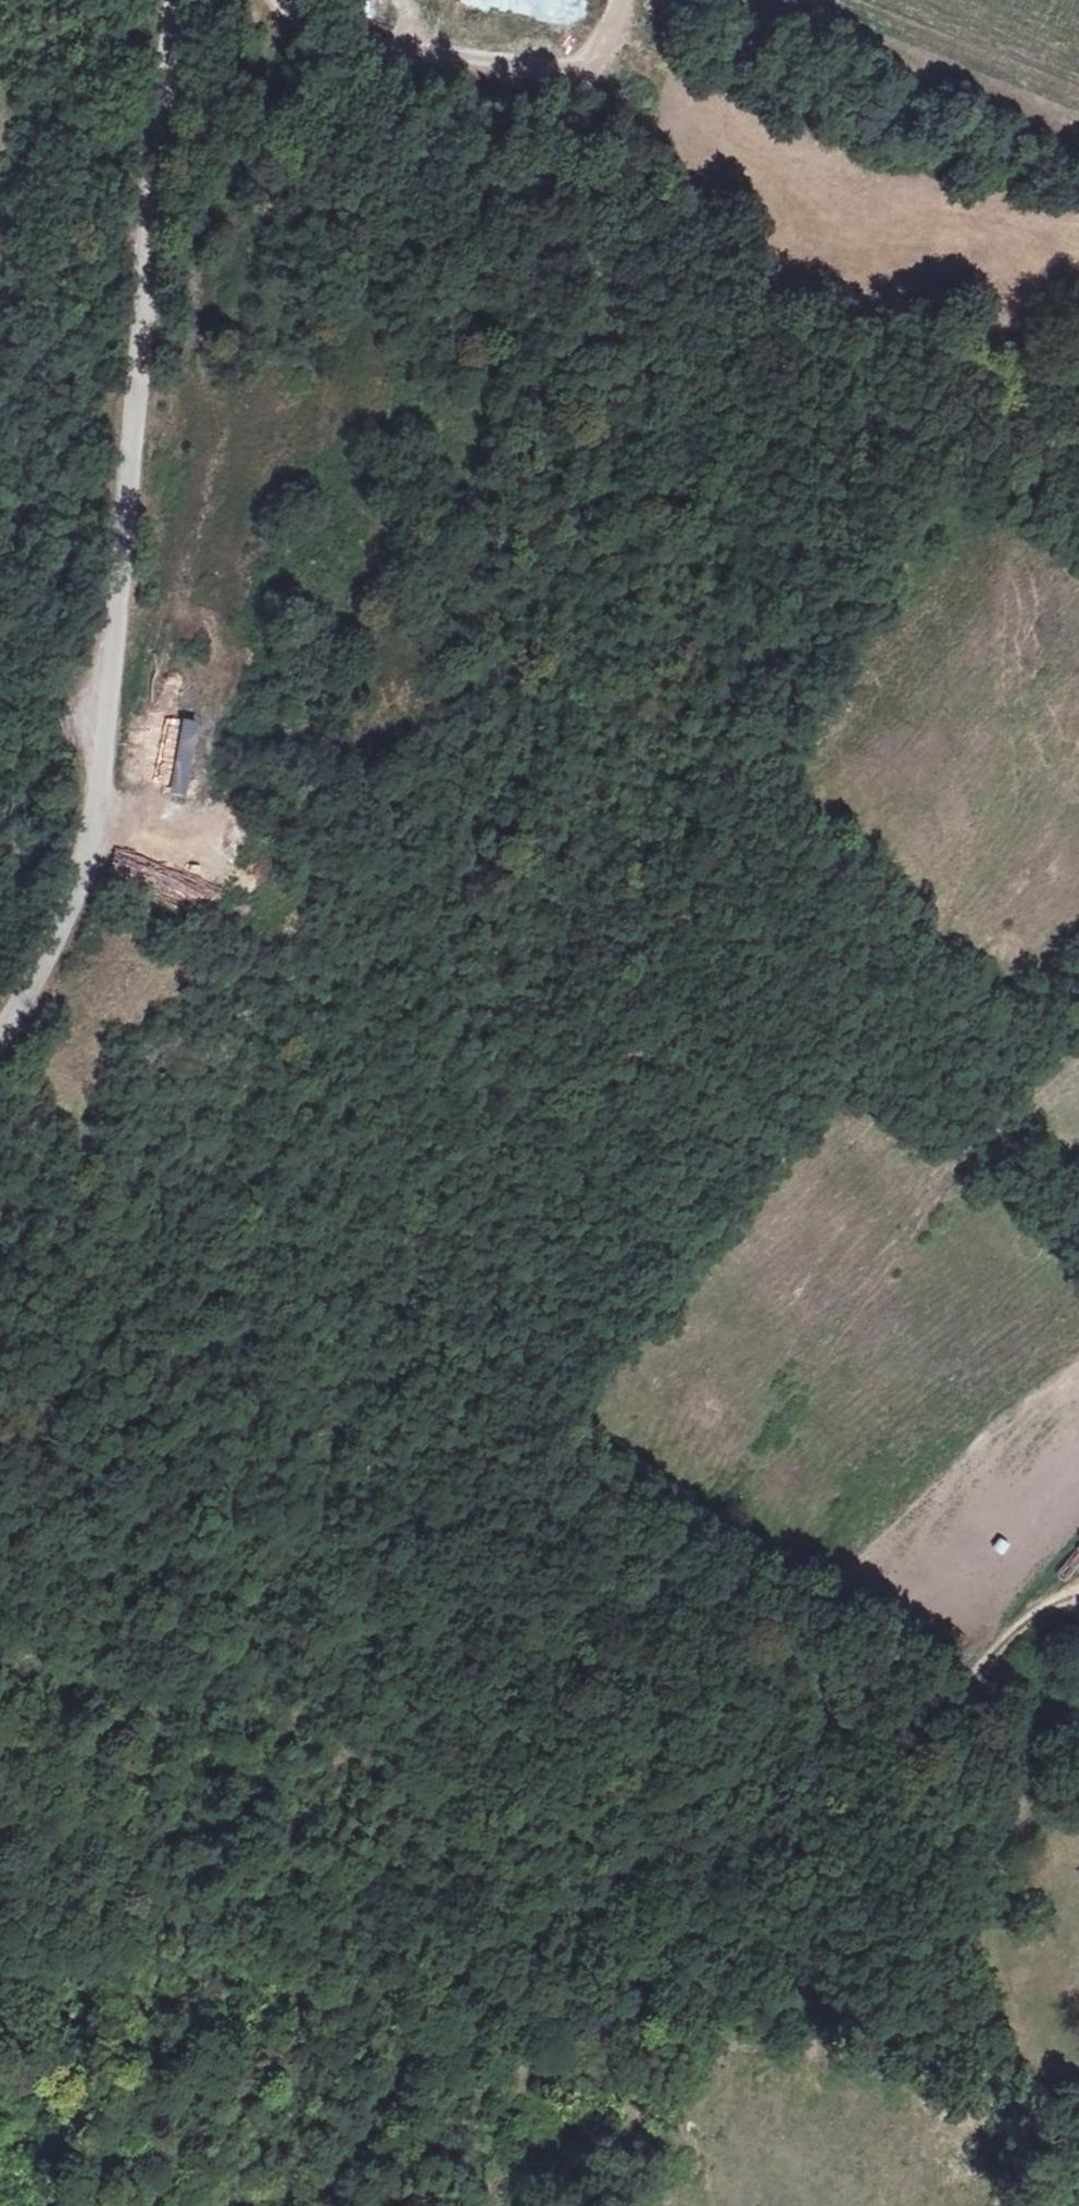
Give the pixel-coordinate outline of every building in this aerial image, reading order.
[(572,0),(449,0),(568,22),(572,0)] [(193,723),(176,796),(194,800),(211,727),(193,723)] [(297,1890),(293,1893),(297,1899),(300,1898),(302,1895),(297,1890)]
